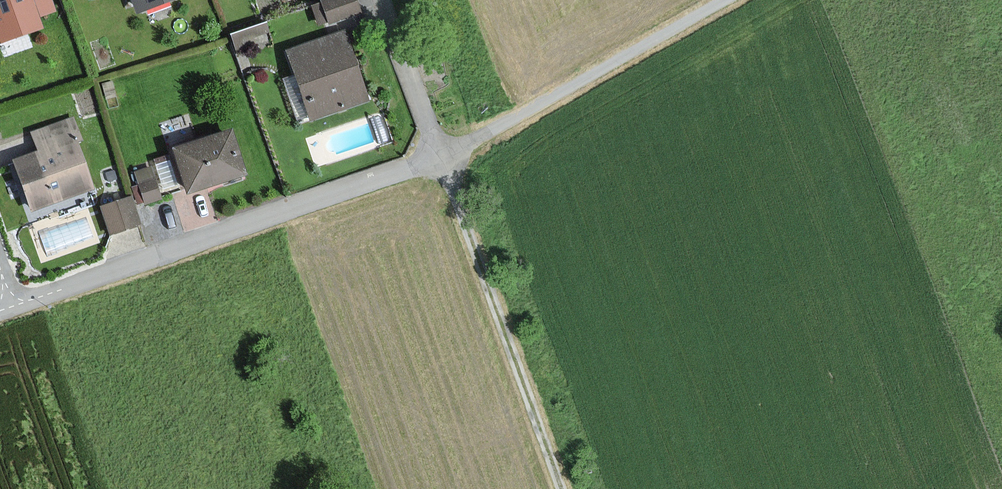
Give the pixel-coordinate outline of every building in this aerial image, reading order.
[(32,0),(0,0),(0,30),(4,41),(42,26),(32,0)] [(126,5),(134,2),(137,11),(170,0),(124,0),(126,5)] [(323,1),(329,20),(359,10),(356,0),(326,0),(323,1)] [(232,25),(234,61),(266,59),(265,23),(232,25)] [(344,35),(288,53),(310,121),(338,112),(346,109),(366,102),(344,35)] [(38,152),(12,161),(29,210),(92,187),(68,119),(31,132),(38,152)] [(231,133),(174,150),(188,196),(245,179),(231,133)] [(154,159),(133,164),(141,200),(162,195),(154,159)] [(131,196),(101,202),(108,229),(137,222),(131,196)]
